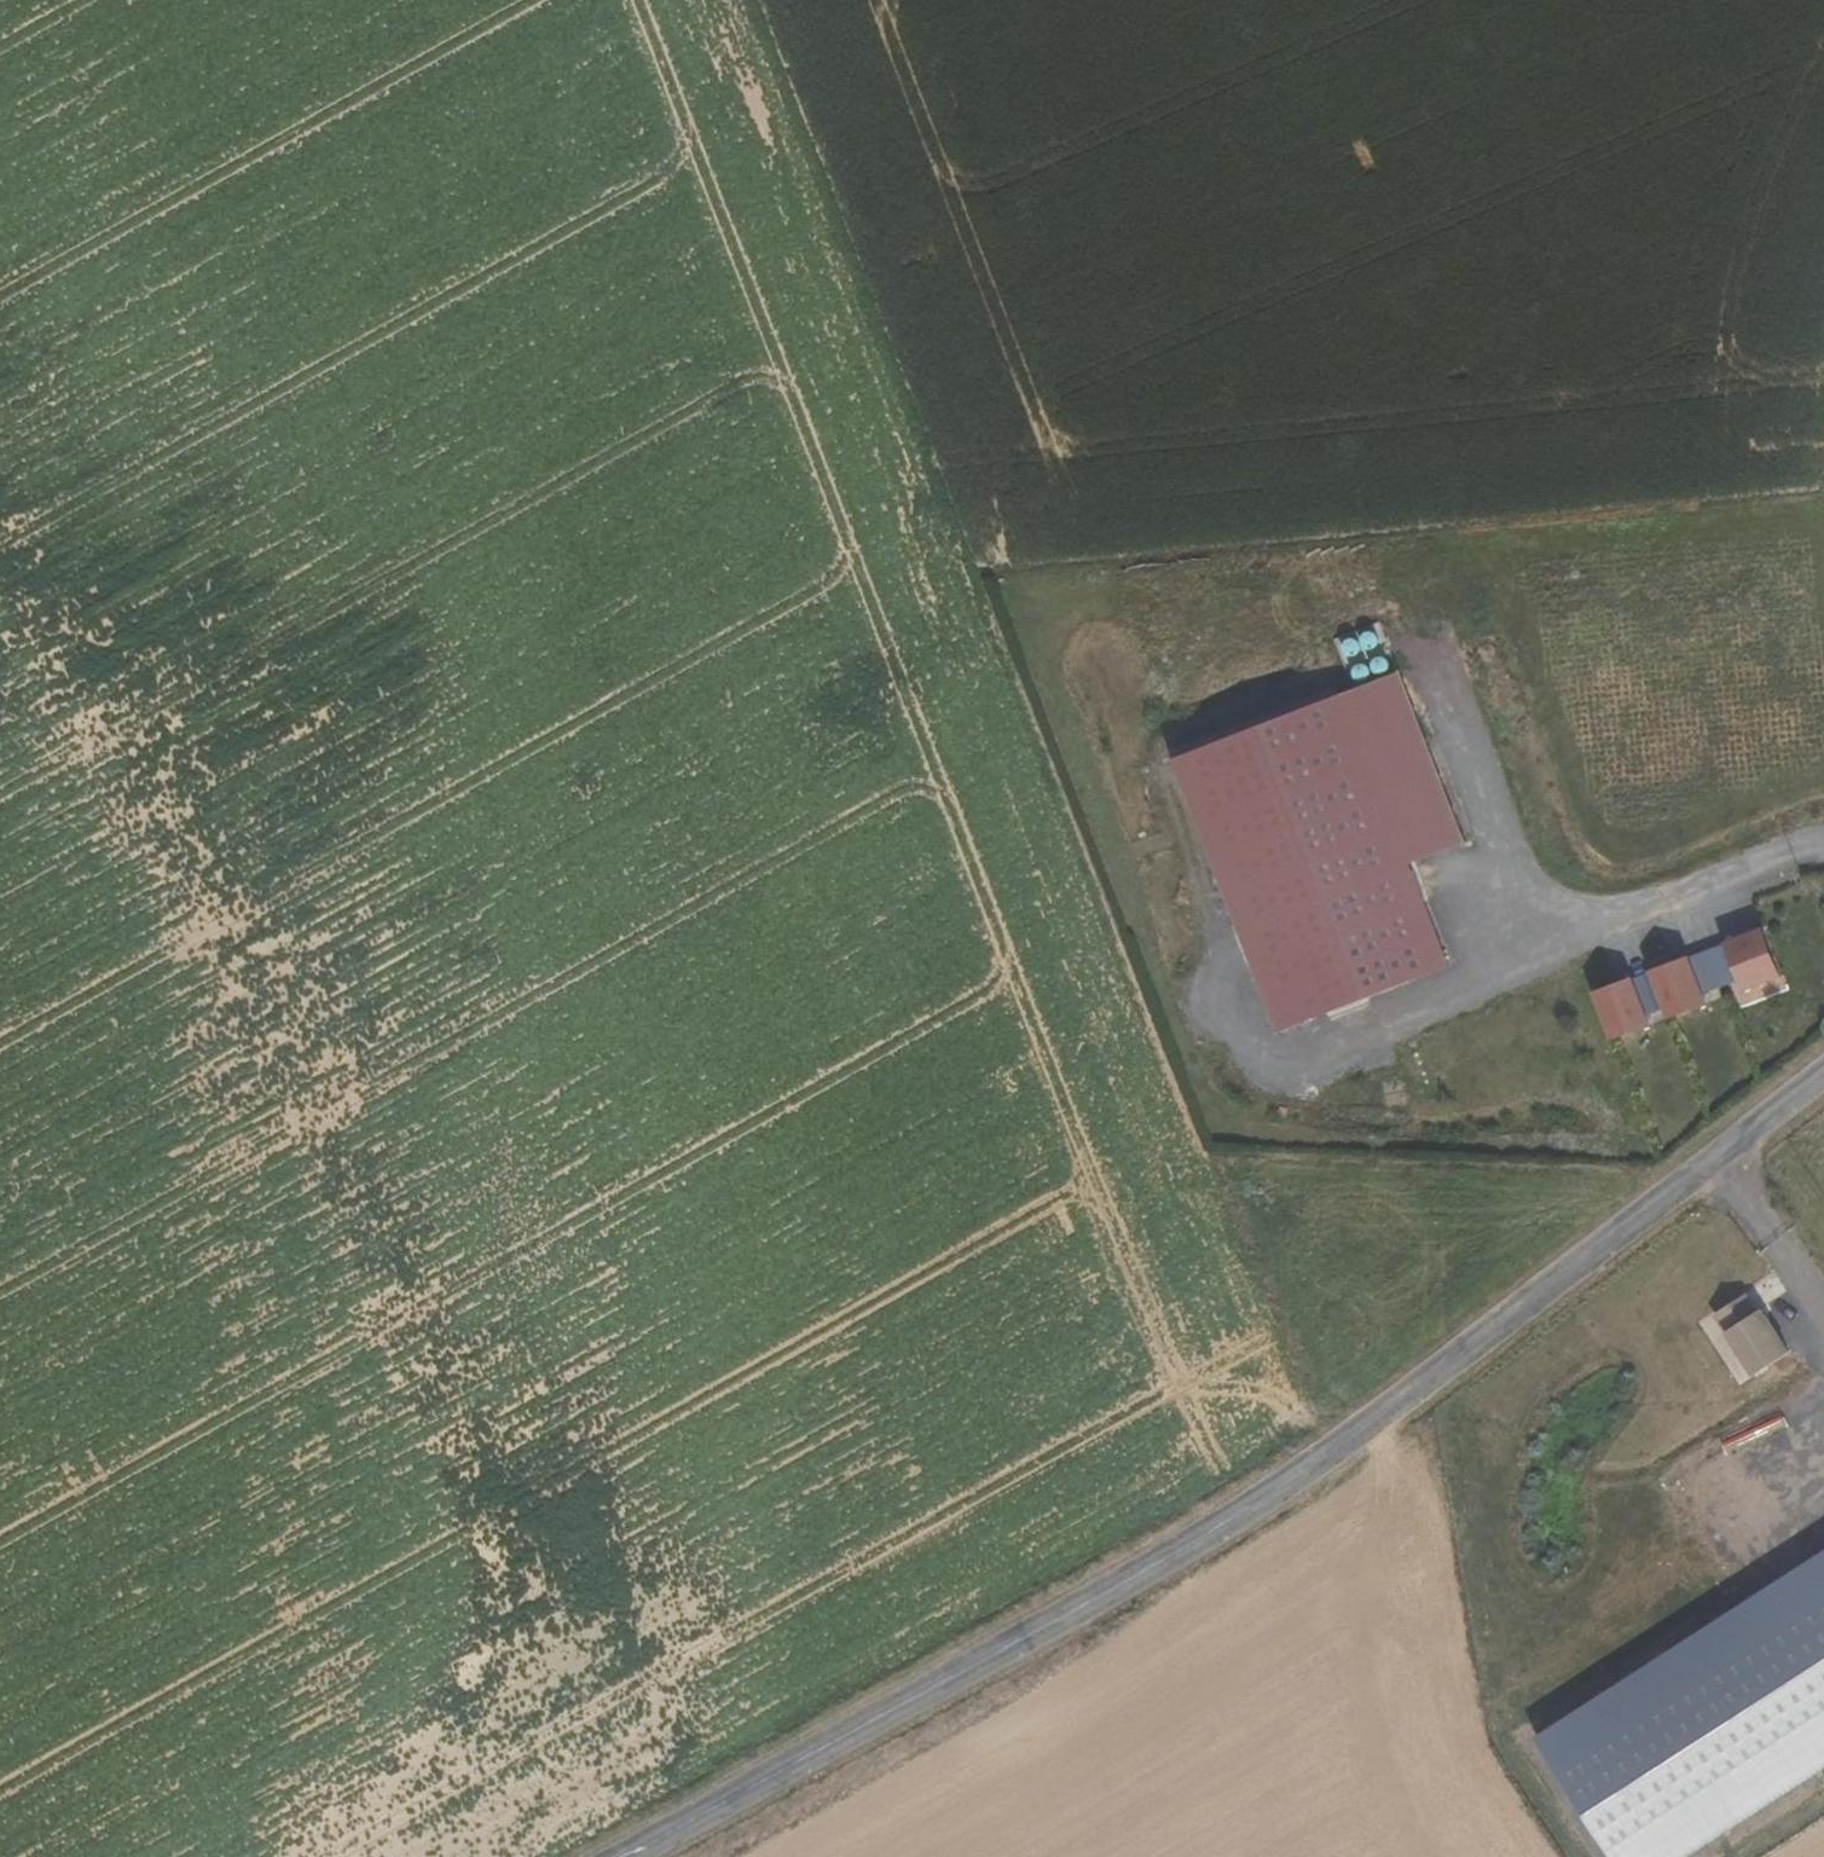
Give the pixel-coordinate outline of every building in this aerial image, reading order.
[(1411,869),(1463,852),(1405,682),(1173,761),(1270,1044),(1450,982),(1411,869)] [(1736,999),(1780,985),(1764,934),(1646,972),(1664,1028),(1706,1014),(1701,998),(1733,988),(1736,999)] [(1632,985),(1591,1002),(1611,1051),(1652,1034),(1632,985)] [(1737,1381),(1791,1351),(1765,1304),(1786,1293),(1774,1270),(1699,1311),(1737,1381)] [(1529,1715),(1610,1856),(1672,1856),(1694,1844),(1698,1852),(1823,1780),(1823,1546),(1529,1715)]
